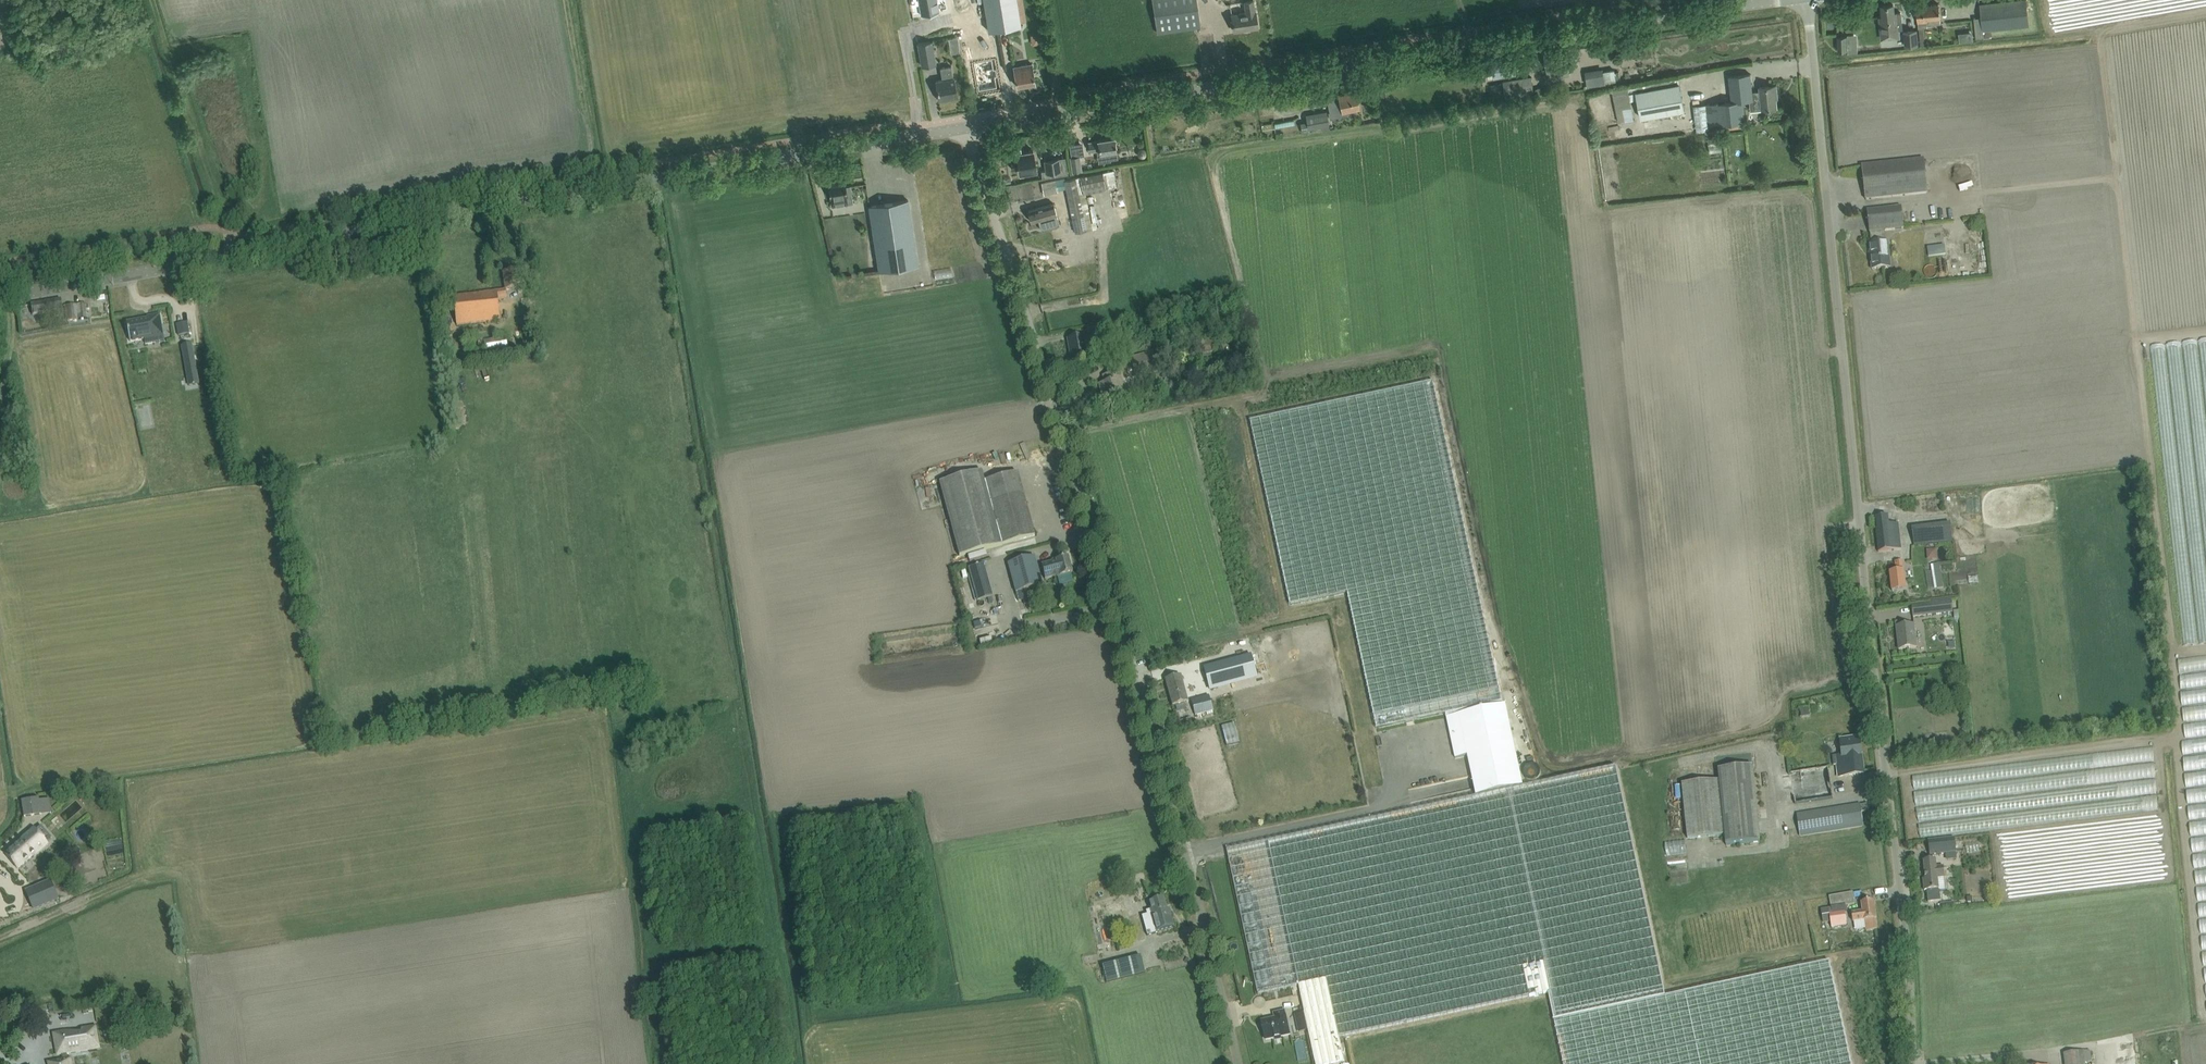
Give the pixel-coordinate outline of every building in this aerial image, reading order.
[(921,15),(938,12),(936,0),(919,0),(921,15)] [(989,31),(1021,25),(1017,0),(984,0),(989,31)] [(1157,32),(1187,28),(1200,26),(1196,0),(1152,0),(1157,32)] [(1231,14),(1234,30),(1243,29),(1243,28),(1249,27),(1249,28),(1258,27),(1253,0),(1252,0),(1244,1),(1246,11),(1231,14)] [(1976,38),(1991,37),(1990,30),(2029,25),(2026,0),(2019,0),(1980,4),(1981,17),(1974,18),(1976,38)] [(1882,16),(1880,17),(1882,39),(1899,37),(1898,29),(1902,29),(1901,12),(1897,12),(1894,13),(1893,4),(1881,5),(1882,16)] [(1917,6),(1918,27),(1927,27),(1927,24),(1940,23),(1939,4),(1917,6)] [(1014,29),(1014,59),(1025,58),(1024,29),(1014,29)] [(1916,30),(1904,31),(1905,45),(1917,44),(1916,30)] [(1035,36),(1035,47),(1044,47),(1044,36),(1035,36)] [(1847,50),(1846,36),(1838,36),(1838,50),(1847,50)] [(954,53),(963,54),(964,40),(955,39),(954,53)] [(918,43),(922,65),(936,63),(932,40),(918,43)] [(975,50),(965,52),(969,75),(970,75),(975,74),(978,92),(997,89),(995,78),(997,78),(996,70),(994,70),(992,60),(978,63),(975,50)] [(1493,63),(1495,77),(1515,74),(1513,60),(1493,63)] [(1032,63),(1013,66),(1017,86),(1035,83),(1032,63)] [(939,99),(957,96),(954,77),(953,78),(951,65),(940,67),(942,80),(936,81),(939,99)] [(1615,70),(1604,72),(1605,82),(1617,80),(1615,72),(1615,70)] [(1706,104),(1707,115),(1708,125),(1719,124),(1727,123),(1728,129),(1739,127),(1739,122),(1745,122),(1743,101),(1749,100),(1750,110),(1762,108),(1762,109),(1777,107),(1776,94),(1777,94),(1776,85),(1759,87),(1760,91),(1752,92),(1750,74),(1729,76),(1731,101),(1706,104)] [(1534,94),(1532,77),(1504,81),(1506,99),(1534,94)] [(1685,110),(1680,83),(1636,91),(1641,118),(1685,110)] [(1628,85),(1612,89),(1618,122),(1634,119),(1628,85)] [(1328,111),(1329,118),(1348,114),(1347,110),(1360,107),(1356,90),(1338,94),(1338,98),(1336,98),(1336,97),(1327,99),(1329,111),(1328,111)] [(1326,111),(1319,113),(1319,115),(1307,117),(1307,115),(1306,115),(1307,122),(1301,123),(1302,132),(1309,131),(1309,128),(1328,125),(1326,111)] [(1116,149),(1114,136),(1114,137),(1098,139),(1098,140),(1089,141),(1088,141),(1090,151),(1091,150),(1090,150),(1099,149),(1100,152),(1108,150),(1110,159),(1117,158),(1116,149)] [(1661,146),(1675,145),(1674,138),(1660,140),(1661,146)] [(1712,143),(1714,155),(1727,153),(1725,141),(1712,143)] [(1137,152),(1137,153),(1138,154),(1138,155),(1139,155),(1139,156),(1140,156),(1141,156),(1142,156),(1143,156),(1144,156),(1144,155),(1145,155),(1145,154),(1146,154),(1146,153),(1146,152),(1146,151),(1146,150),(1145,150),(1145,149),(1144,149),(1144,148),(1143,148),(1142,148),(1141,148),(1140,148),(1139,148),(1139,149),(1138,149),(1138,150),(1138,151),(1137,151),(1137,152)] [(1033,149),(1024,151),(1024,149),(1017,150),(1017,152),(1016,152),(1017,158),(1010,159),(1012,169),(1019,167),(1020,172),(1036,170),(1033,149)] [(1078,154),(1069,155),(1071,169),(1081,168),(1078,154)] [(1046,170),(1041,170),(1042,178),(1068,174),(1067,169),(1061,170),(1059,158),(1044,160),(1046,170)] [(1862,166),(1866,200),(1927,193),(1924,160),(1862,166)] [(1065,184),(1075,232),(1092,229),(1085,192),(1105,189),(1117,186),(1114,170),(1103,172),(1064,179),(1065,184)] [(1055,179),(1041,182),(1044,194),(1057,191),(1055,179)] [(833,205),(851,202),(849,193),(847,194),(845,182),(828,185),(830,195),(832,195),(833,205)] [(869,205),(879,270),(918,264),(908,199),(869,205)] [(1040,228),(1058,223),(1053,203),(1028,210),(1031,221),(1038,220),(1040,228)] [(1904,229),(1902,207),(1867,211),(1869,232),(1871,232),(1872,243),(1869,243),(1872,269),(1890,267),(1887,241),(1884,242),(1883,231),(1904,229)] [(1928,248),(1927,248),(1928,257),(1929,257),(1946,254),(1944,245),(1928,248)] [(505,291),(521,289),(519,271),(503,273),(505,290),(505,291)] [(505,291),(505,290),(453,296),(457,325),(500,321),(498,300),(506,299),(505,291)] [(63,316),(61,300),(32,305),(33,315),(52,312),(53,318),(63,316)] [(65,306),(67,322),(78,321),(87,320),(86,304),(65,306)] [(164,341),(160,315),(147,317),(147,319),(126,322),(130,342),(144,339),(145,344),(164,341)] [(187,324),(177,325),(179,336),(189,334),(187,324)] [(26,336),(33,335),(32,326),(25,327),(26,336)] [(1086,354),(1083,337),(1068,340),(1071,357),(1086,354)] [(504,339),(482,341),(484,352),(505,349),(504,339)] [(191,345),(181,347),(187,376),(197,375),(191,345)] [(1123,380),(1129,378),(1135,377),(1158,371),(1154,353),(1130,359),(1132,365),(1110,371),(1111,374),(1105,376),(1106,383),(1103,384),(1107,403),(1127,398),(1123,380)] [(1503,706),(1433,382),(1250,421),(1290,606),(1347,593),(1377,729),(1446,715),(1446,718),(1503,706)] [(959,557),(1002,545),(1034,536),(1017,473),(984,482),(981,471),(939,482),(959,557)] [(1875,529),(1878,552),(1901,550),(1898,524),(1889,525),(1888,517),(1876,518),(1877,529),(1875,529)] [(1912,528),(1914,545),(1952,540),(1949,523),(1912,528)] [(949,530),(943,531),(947,548),(953,547),(949,530)] [(1035,556),(1008,563),(1015,592),(1021,591),(1029,589),(1042,585),(1035,556)] [(1056,561),(1041,565),(1045,579),(1056,576),(1057,577),(1059,586),(1073,582),(1070,574),(1072,573),(1069,564),(1070,562),(1069,560),(1068,559),(1068,557),(1056,560),(1056,561)] [(1892,592),(1906,590),(1904,570),(1903,571),(1902,561),(1895,562),(1896,571),(1890,572),(1892,592)] [(1954,566),(1938,566),(1938,574),(1932,574),(1933,591),(1947,590),(1946,572),(1955,572),(1954,566)] [(972,572),(982,604),(997,599),(988,567),(972,572)] [(1029,589),(1021,591),(1023,599),(1032,597),(1029,589)] [(1951,599),(1931,602),(1931,604),(1932,615),(1952,612),(1951,599)] [(1931,604),(1911,606),(1913,617),(1932,615),(1931,604)] [(975,618),(977,624),(985,622),(983,616),(975,618)] [(1914,625),(1896,627),(1899,650),(1917,648),(1914,625)] [(998,646),(1008,643),(1003,626),(993,629),(998,646)] [(1250,655),(1203,667),(1209,689),(1256,676),(1250,655)] [(1181,676),(1165,680),(1172,706),(1188,701),(1181,676)] [(1191,700),(1195,715),(1213,710),(1209,695),(1191,700)] [(1563,1063),(1851,1063),(1829,961),(1663,997),(1657,969),(1616,767),(1524,787),(1505,705),(1503,706),(1446,718),(1455,758),(1468,756),(1476,797),(1227,850),(1258,995),(1299,986),(1308,1031),(1316,1063),(1335,1063),(1344,1062),(1339,1037),(1548,993),(1563,1063)] [(1861,754),(1860,742),(1857,743),(1857,738),(1840,740),(1842,755),(1832,756),(1833,765),(1836,765),(1838,777),(1864,773),(1862,754),(1861,754)] [(1719,780),(1725,835),(1726,845),(1760,842),(1752,766),(1718,769),(1719,780)] [(1790,774),(1795,804),(1832,798),(1828,768),(1790,774)] [(1687,839),(1725,835),(1719,780),(1682,784),(1687,839)] [(24,817),(41,814),(39,798),(22,801),(24,817)] [(79,803),(63,817),(69,824),(85,809),(79,803)] [(1861,812),(1860,805),(1860,804),(1796,814),(1800,836),(1863,826),(1861,812)] [(17,869),(34,855),(35,856),(48,845),(34,829),(21,840),(22,841),(6,855),(17,869)] [(1928,841),(1930,855),(1956,852),(1955,838),(1928,841)] [(1925,879),(1923,879),(1924,891),(1927,891),(1928,892),(1927,892),(1928,903),(1941,901),(1940,892),(1946,891),(1944,878),(1945,878),(1944,867),(1936,867),(1936,860),(1924,861),(1925,879)] [(1146,876),(1132,878),(1133,888),(1147,886),(1146,876)] [(9,885),(0,889),(0,906),(1,909),(16,902),(9,885)] [(36,888),(26,892),(34,910),(58,900),(52,887),(38,893),(36,888)] [(1831,922),(1832,924),(1846,922),(1845,914),(1847,913),(1846,906),(1855,904),(1853,893),(1830,897),(1832,909),(1821,910),(1823,923),(1831,922)] [(1122,898),(1108,901),(1110,914),(1125,910),(1122,898)] [(1146,915),(1142,916),(1147,936),(1155,933),(1155,932),(1174,927),(1169,909),(1167,909),(1163,898),(1148,902),(1151,910),(1149,910),(1150,914),(1146,915)] [(1873,901),(1862,903),(1863,912),(1852,913),(1853,922),(1864,920),(1868,920),(1869,924),(1865,925),(1866,931),(1877,930),(1873,901)] [(1107,906),(1095,908),(1100,950),(1112,949),(1107,906)] [(1145,972),(1144,970),(1141,956),(1102,966),(1106,983),(1145,972)] [(1274,1013),(1275,1019),(1262,1022),(1266,1040),(1290,1035),(1285,1011),(1274,1013)] [(57,1054),(61,1054),(62,1060),(50,1062),(50,1063),(69,1063),(67,1053),(80,1051),(88,1050),(89,1041),(97,1042),(95,1027),(83,1029),(54,1034),(57,1054)] [(2085,1062),(2091,1061),(2090,1050),(2064,1053),(2065,1063),(2086,1063),(2085,1062)]
